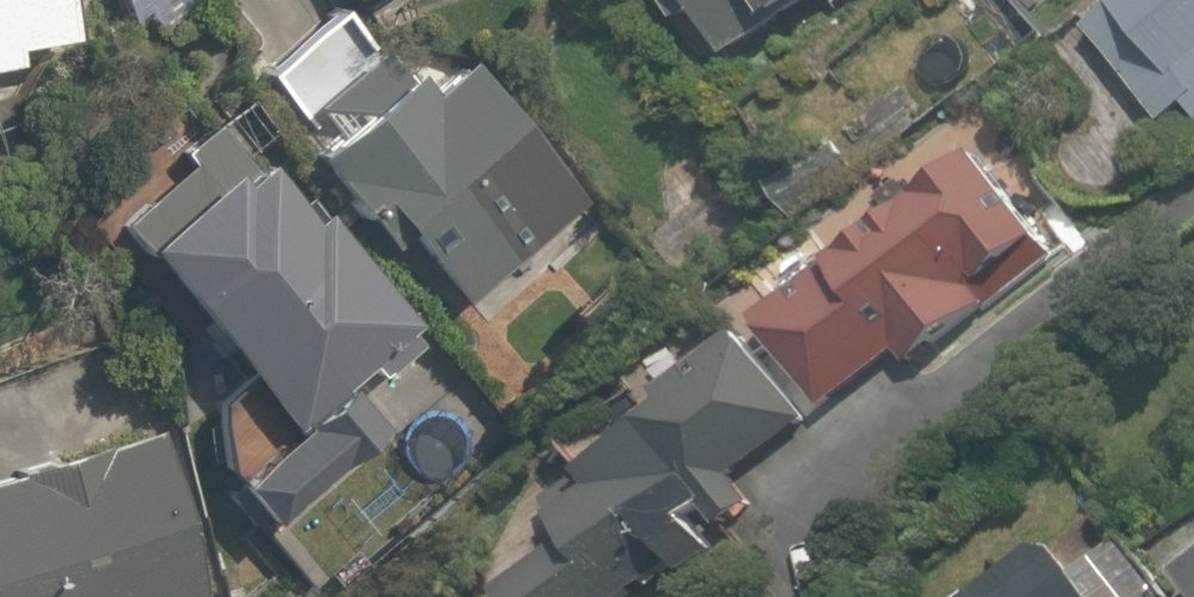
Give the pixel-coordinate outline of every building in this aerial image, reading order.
[(62,38),(54,0),(0,0),(0,50),(62,38)] [(725,76),(832,0),(671,0),(725,76)] [(1089,45),(1153,127),(1177,108),(1191,126),(1193,124),(1193,0),(1116,0),(1109,6),(1120,21),(1089,45)] [(395,243),(458,312),(528,249),(506,225),(560,175),(456,61),(422,92),(339,1),(259,75),(323,145),(293,173),(374,262),(395,243)] [(368,392),(423,341),(409,326),(245,148),(205,184),(188,166),(117,231),(134,249),(121,262),(291,448),(221,513),(257,552),(397,423),(368,392)] [(890,357),(903,374),(988,310),(974,291),(1037,243),(970,155),(743,328),(811,418),(890,357)] [(807,430),(745,350),(587,473),(571,452),(525,488),(574,552),(515,596),(643,596),(668,577),(748,515),(729,491),(807,430)] [(132,444),(0,489),(0,596),(184,596),(132,444)] [(1146,563),(1173,596),(1193,596),(1193,525),(1146,563)] [(1065,564),(1049,543),(982,596),(1092,596),(1065,564)]
